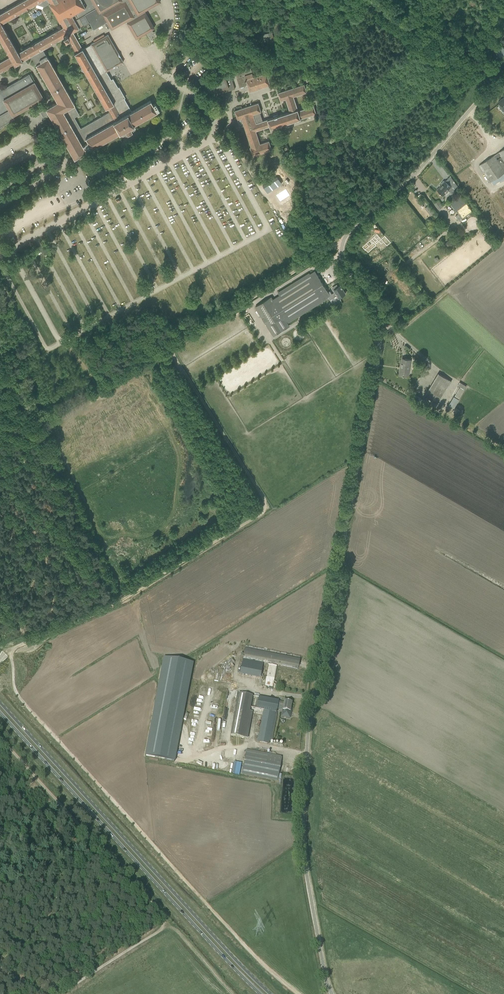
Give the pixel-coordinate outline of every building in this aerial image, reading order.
[(111,29),(126,21),(136,38),(147,32),(149,35),(152,33),(151,30),(154,28),(144,11),(160,1),(159,0),(23,0),(0,13),(0,40),(10,57),(0,62),(0,73),(2,72),(31,56),(36,64),(57,101),(45,108),(46,109),(40,112),(43,117),(49,114),(74,159),(86,152),(86,151),(89,150),(91,148),(92,149),(120,133),(122,136),(135,129),(133,125),(159,110),(155,103),(153,105),(150,101),(131,111),(124,98),(125,97),(119,87),(118,87),(113,78),(111,79),(106,71),(123,62),(108,34),(91,44),(83,49),(73,32),(89,22),(93,30),(104,23),(107,29),(110,27),(111,29)] [(268,42),(274,40),(272,32),(263,35),(264,37),(266,36),(268,42)] [(494,51),(498,54),(500,58),(503,54),(503,48),(501,45),(500,46),(494,51)] [(267,72),(254,77),(251,68),(235,73),(240,87),(248,85),(250,91),(271,85),(267,72)] [(216,95),(235,89),(230,73),(204,82),(208,94),(215,91),(216,95)] [(2,128),(1,126),(14,118),(13,116),(43,98),(34,82),(29,74),(2,89),(0,86),(0,129),(2,128)] [(294,97),(307,92),(304,84),(278,93),(281,101),(286,99),(290,112),(263,121),(260,112),(261,112),(258,103),(235,111),(238,120),(240,127),(244,125),(251,147),(250,147),(253,156),(272,150),(269,141),(260,144),(256,131),(270,126),(271,129),(317,114),(314,106),(298,111),(294,97)] [(479,165),(491,182),(492,181),(494,185),(500,181),(500,182),(503,179),(503,149),(479,165)] [(277,176),(263,185),(267,192),(282,183),(277,176)] [(443,183),(437,190),(443,195),(448,190),(451,187),(454,189),(458,185),(451,176),(450,176),(446,181),(445,181),(444,181),(443,181),(442,182),(443,183)] [(286,189),(276,195),(280,202),(290,195),(286,189)] [(462,219),(472,211),(460,193),(449,201),(462,219)] [(439,210),(443,206),(439,201),(434,204),(439,210)] [(431,215),(435,212),(429,204),(425,208),(431,215)] [(381,239),(377,234),(362,247),(365,251),(366,250),(368,253),(376,245),(375,244),(379,241),(381,244),(383,242),(387,246),(391,243),(385,236),(381,239)] [(317,275),(315,271),(310,274),(309,273),(278,293),(281,297),(274,302),(271,297),(255,307),(273,336),(289,326),(287,323),(298,316),(297,315),(323,299),(324,300),(330,296),(328,293),(317,275)] [(341,286),(334,290),(335,292),(331,295),(336,303),(341,300),(339,297),(345,293),(345,292),(346,292),(344,290),(343,290),(341,286)] [(408,376),(411,360),(402,358),(400,367),(401,368),(400,374),(399,374),(408,376)] [(438,404),(452,381),(438,373),(425,396),(438,404)] [(464,389),(467,386),(460,382),(458,385),(460,386),(460,387),(454,396),(459,399),(464,389)] [(298,669),(300,656),(245,646),(243,658),(298,669)] [(163,658),(145,756),(175,761),(193,663),(163,658)] [(274,681),(277,666),(268,664),(263,687),(276,689),(277,682),(274,681)] [(239,693),(231,735),(244,738),(252,696),(239,693)] [(258,742),(269,744),(269,741),(271,741),(271,739),(270,739),(275,712),(276,712),(277,706),(283,707),(283,710),(282,715),(283,717),(289,718),(290,717),(291,713),(290,711),(292,703),(284,701),(284,703),(278,702),(278,701),(253,696),(250,712),(263,715),(258,742)] [(277,781),(282,756),(246,750),(242,774),(277,781)]
